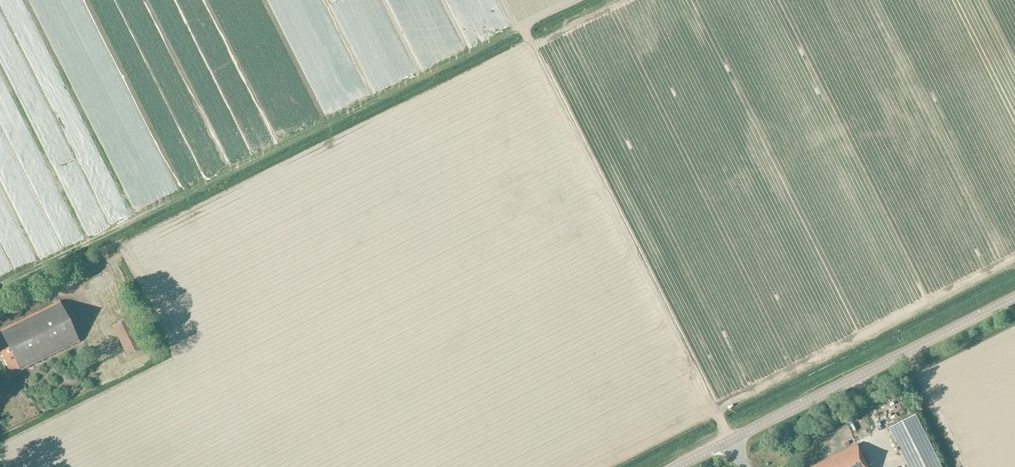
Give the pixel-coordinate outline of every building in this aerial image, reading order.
[(78,342),(60,302),(0,331),(8,347),(0,351),(0,355),(9,373),(18,369),(20,371),(78,342)] [(112,326),(126,355),(149,344),(135,316),(112,326)] [(916,414),(889,428),(909,466),(942,466),(916,414)] [(852,429),(856,426),(852,417),(847,419),(852,429)] [(857,444),(812,466),(868,466),(857,444)]
